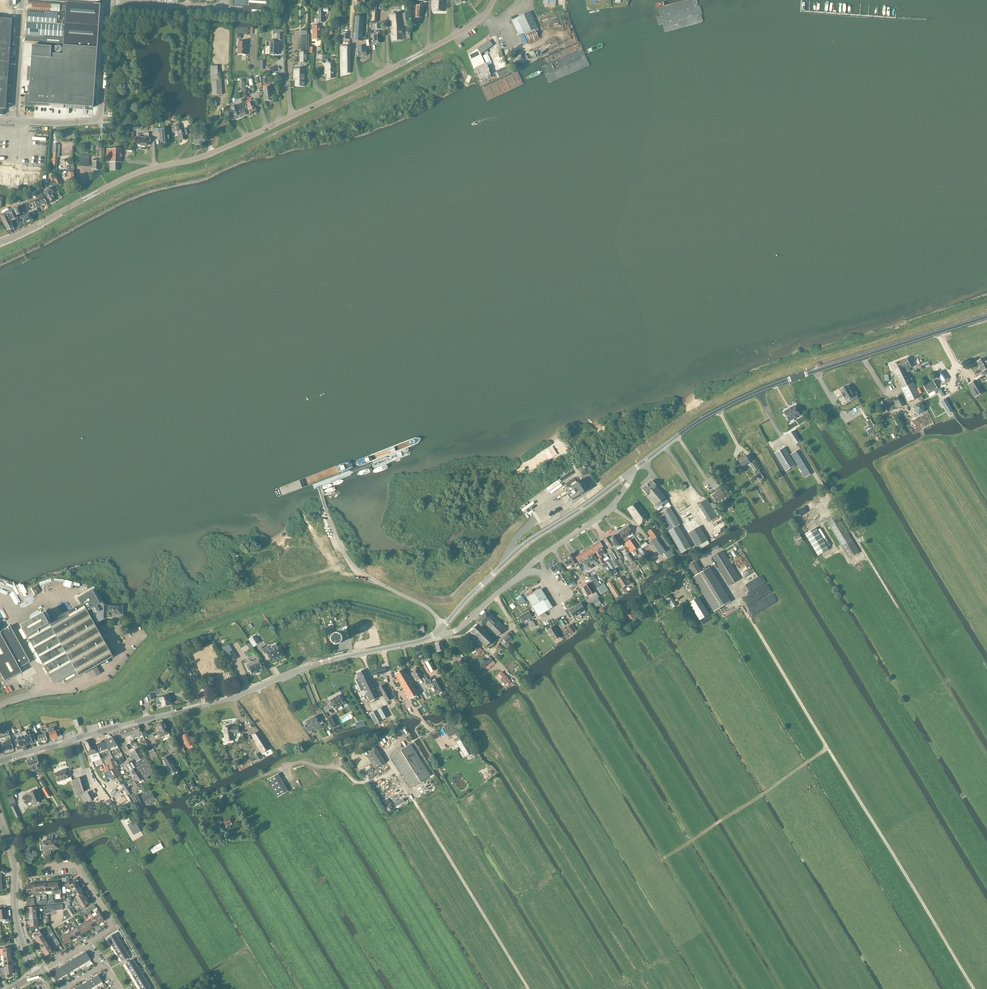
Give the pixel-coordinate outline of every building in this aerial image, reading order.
[(27,23),(63,25),(64,14),(65,14),(66,4),(60,3),(28,0),(28,11),(60,13),(60,14),(28,12),(27,23)] [(234,6),(243,7),(242,14),(270,16),(271,0),(234,0),(234,6)] [(433,11),(444,11),(445,0),(433,0),(433,11)] [(541,4),(544,4),(544,7),(549,7),(548,13),(555,13),(555,9),(555,5),(556,0),(541,0),(541,4)] [(314,26),(312,26),(312,30),(313,39),(319,39),(319,25),(319,23),(324,23),(324,12),(323,12),(323,2),(323,1),(318,1),(318,12),(318,18),(317,18),(316,26),(314,26)] [(26,95),(25,106),(33,106),(33,105),(49,105),(49,104),(50,104),(53,71),(95,74),(100,4),(66,2),(63,54),(54,54),(54,44),(51,44),(51,47),(32,45),(29,94),(29,96),(26,96),(26,95)] [(517,18),(512,20),(518,35),(524,33),(524,34),(528,43),(539,38),(535,29),(537,28),(530,12),(517,18)] [(402,14),(390,15),(391,25),(392,41),(404,40),(402,14)] [(354,33),(353,40),(362,41),(363,17),(355,17),(354,33)] [(3,115),(3,109),(6,109),(12,19),(0,18),(0,114),(3,115)] [(63,25),(27,23),(26,35),(63,38),(64,25),(63,25)] [(46,37),(26,35),(25,42),(45,43),(63,45),(63,39),(46,37)] [(468,55),(474,69),(476,68),(482,82),(491,77),(480,55),(493,46),(489,40),(485,43),(468,55)] [(270,41),(269,55),(278,55),(279,41),(270,41)] [(238,42),(237,54),(246,54),(247,42),(238,42)] [(365,46),(357,48),(358,57),(366,56),(365,46)] [(350,47),(341,47),(341,73),(350,73),(350,47)] [(525,60),(528,59),(526,54),(523,56),(522,53),(514,57),(517,64),(525,60)] [(334,78),(334,62),(325,62),(325,71),(327,71),(327,74),(327,79),(327,80),(334,78)] [(218,65),(210,66),(212,95),(222,94),(221,80),(219,81),(218,65)] [(306,69),(293,69),(293,79),(294,79),(294,87),(305,87),(305,77),(306,77),(306,69)] [(53,71),(50,104),(93,107),(95,74),(53,71)] [(265,88),(263,88),(265,101),(272,100),(271,87),(270,87),(270,85),(265,85),(265,88)] [(251,100),(248,102),(248,104),(249,108),(248,109),(251,116),(257,113),(254,106),(252,101),(251,100)] [(236,106),(231,108),(234,113),(232,114),(235,120),(247,115),(245,111),(242,103),(236,106)] [(220,125),(215,127),(217,132),(230,127),(228,121),(227,122),(226,120),(219,123),(220,125)] [(180,124),(171,126),(173,132),(177,131),(179,141),(187,139),(186,135),(188,134),(188,133),(187,134),(186,129),(183,130),(181,130),(180,124)] [(164,131),(161,132),(162,144),(169,143),(168,131),(165,131),(164,131)] [(138,137),(137,145),(141,145),(141,146),(145,146),(145,145),(148,145),(148,138),(148,134),(145,133),(145,138),(138,137)] [(202,135),(193,138),(196,145),(204,143),(202,135)] [(106,158),(106,162),(109,162),(110,163),(110,170),(118,170),(118,162),(122,162),(122,149),(107,149),(106,158)] [(81,158),(80,166),(88,166),(89,159),(81,158)] [(68,173),(65,173),(65,178),(68,177),(68,181),(75,180),(74,172),(74,167),(74,165),(72,165),(71,165),(67,166),(67,168),(68,173)] [(50,201),(55,198),(52,194),(54,192),(51,188),(48,189),(48,188),(46,189),(47,190),(44,192),(50,201)] [(39,199),(42,206),(47,204),(43,195),(38,197),(39,199)] [(8,213),(7,213),(11,222),(18,218),(18,217),(19,215),(21,214),(19,207),(7,211),(8,213)] [(0,215),(0,216),(3,222),(5,226),(8,231),(14,228),(11,222),(7,213),(0,215)] [(30,213),(20,218),(23,224),(33,220),(30,213)] [(907,358),(899,361),(904,370),(903,371),(903,375),(907,385),(913,382),(908,372),(910,371),(910,370),(909,369),(912,368),(907,358)] [(977,362),(983,371),(986,369),(986,362),(984,358),(977,362)] [(899,361),(891,365),(897,379),(908,401),(911,399),(920,395),(913,382),(907,385),(903,375),(903,371),(904,370),(899,361)] [(936,374),(942,383),(949,378),(943,369),(936,374)] [(933,381),(924,386),(928,394),(935,390),(936,393),(939,391),(942,397),(945,395),(941,388),(938,390),(933,381)] [(977,381),(972,385),(978,394),(982,391),(978,385),(979,384),(977,381)] [(847,385),(840,389),(842,393),(844,397),(845,397),(847,400),(856,395),(851,388),(849,389),(847,385)] [(900,396),(895,399),(899,408),(905,405),(900,396)] [(945,399),(941,402),(948,414),(952,411),(945,399)] [(890,410),(885,400),(879,403),(881,406),(882,406),(886,412),(890,410)] [(919,415),(924,412),(924,406),(919,403),(914,406),(914,412),(919,415)] [(784,412),(789,421),(800,415),(797,409),(797,408),(796,407),(795,406),(795,405),(791,408),(789,409),(784,412)] [(877,430),(870,420),(866,422),(870,429),(867,431),(869,435),(877,430)] [(794,431),(788,434),(795,444),(799,441),(800,441),(797,436),(797,435),(794,431)] [(785,447),(775,453),(785,471),(786,471),(789,469),(792,468),(796,465),(785,447)] [(791,454),(800,469),(805,477),(810,474),(805,466),(796,451),(791,454)] [(745,456),(738,460),(743,466),(748,463),(749,465),(750,464),(751,464),(745,456)] [(754,475),(756,478),(759,477),(761,481),(765,479),(760,471),(754,475)] [(565,492),(571,501),(588,489),(590,488),(583,479),(565,492)] [(642,489),(646,495),(655,506),(659,503),(661,501),(663,503),(664,503),(665,505),(668,502),(665,498),(657,488),(651,481),(642,489)] [(712,496),(717,503),(725,497),(721,489),(717,491),(718,492),(712,496)] [(679,493),(672,498),(681,513),(689,508),(679,493)] [(698,505),(708,522),(717,516),(708,500),(707,499),(698,505)] [(627,509),(639,525),(649,517),(642,509),(637,502),(627,509)] [(659,513),(658,514),(668,531),(677,526),(679,525),(669,507),(659,513)] [(681,515),(687,524),(694,520),(688,510),(681,515)] [(827,522),(834,535),(841,545),(849,559),(860,552),(851,538),(837,516),(827,522)] [(687,524),(691,531),(699,526),(694,520),(687,524)] [(629,540),(627,537),(632,533),(628,526),(619,532),(625,542),(629,540)] [(699,526),(691,531),(688,533),(697,547),(707,540),(699,526)] [(653,528),(647,533),(652,540),(658,535),(653,528)] [(818,530),(816,528),(806,534),(805,534),(818,556),(829,549),(828,547),(818,530)] [(820,528),(818,530),(828,547),(831,546),(827,540),(826,539),(820,528)] [(616,534),(609,538),(616,548),(622,544),(616,534)] [(795,538),(799,544),(803,541),(800,535),(795,538)] [(608,537),(603,540),(609,549),(610,550),(615,547),(608,537)] [(652,543),(660,555),(669,549),(667,547),(668,546),(667,545),(666,546),(660,537),(652,543)] [(625,543),(631,552),(635,549),(629,541),(625,543)] [(599,542),(594,545),(598,551),(601,555),(603,554),(606,552),(603,548),(599,542)] [(594,545),(589,548),(593,554),(596,552),(597,555),(599,556),(601,555),(598,551),(594,545)] [(589,548),(585,551),(588,556),(588,557),(591,561),(593,560),(592,558),(591,558),(589,556),(593,554),(589,548)] [(670,549),(662,554),(667,561),(675,555),(670,549)] [(711,557),(729,586),(741,579),(723,550),(719,553),(711,557)] [(585,551),(580,554),(584,559),(587,564),(589,563),(591,561),(588,557),(588,556),(585,551)] [(629,552),(625,554),(627,558),(630,563),(634,560),(632,557),(629,552)] [(584,559),(580,554),(575,556),(579,562),(580,564),(583,562),(583,563),(585,565),(587,564),(584,559)] [(566,557),(562,560),(566,567),(570,565),(571,566),(575,564),(574,563),(569,555),(569,556),(568,555),(565,557),(566,557)] [(688,564),(695,576),(702,571),(695,560),(688,564)] [(608,565),(611,571),(612,570),(614,569),(615,568),(610,561),(607,563),(608,565)] [(693,577),(714,611),(715,610),(730,601),(709,568),(695,577),(693,577)] [(620,578),(617,579),(622,587),(625,585),(630,582),(628,578),(625,580),(622,576),(620,578)] [(610,581),(608,583),(617,597),(620,596),(610,581)] [(590,583),(582,587),(588,596),(590,598),(586,601),(589,606),(594,604),(596,607),(601,604),(597,598),(599,597),(595,591),(590,583)] [(596,588),(601,594),(607,590),(603,583),(596,588)] [(541,589),(527,598),(532,606),(546,598),(541,589)] [(77,598),(81,604),(83,603),(94,623),(106,617),(112,617),(112,614),(122,615),(123,606),(101,605),(92,590),(77,598)] [(670,596),(666,599),(673,608),(677,605),(670,596)] [(699,597),(689,603),(700,620),(709,614),(699,597)] [(546,598),(532,606),(538,616),(552,607),(546,598)] [(43,613),(21,625),(54,684),(63,679),(65,683),(113,657),(94,623),(83,603),(81,604),(49,623),(43,613)] [(569,610),(575,621),(582,617),(579,614),(585,610),(580,603),(569,610)] [(528,611),(519,617),(522,623),(526,620),(528,623),(531,621),(529,618),(531,617),(528,611)] [(481,627),(485,623),(491,618),(489,616),(485,612),(476,621),(477,622),(481,627)] [(491,618),(485,623),(497,636),(503,631),(495,622),(491,618)] [(601,629),(605,634),(616,627),(612,621),(601,629)] [(363,623),(351,626),(354,641),(366,638),(363,623)] [(471,631),(486,647),(493,640),(478,624),(471,631)] [(5,681),(22,672),(20,668),(30,662),(10,626),(0,632),(0,672),(5,681)] [(547,630),(554,640),(560,636),(553,626),(547,630)] [(385,629),(373,631),(375,643),(388,640),(385,629)] [(511,638),(514,635),(510,631),(507,634),(502,639),(506,643),(506,642),(508,644),(512,640),(511,638)] [(298,641),(297,641),(298,647),(299,646),(301,654),(313,650),(311,642),(313,642),(311,632),(306,633),(307,636),(297,639),(298,641)] [(334,644),(334,645),(335,644),(339,643),(339,644),(340,643),(341,638),(341,637),(341,638),(338,634),(337,634),(333,635),(332,635),(331,640),(330,640),(330,641),(331,641),(334,644)] [(252,637),(248,639),(253,647),(260,642),(255,636),(255,635),(252,637)] [(467,647),(473,654),(476,651),(479,654),(482,650),(474,641),(470,644),(467,647)] [(441,642),(435,644),(437,652),(438,651),(439,654),(442,653),(442,650),(444,650),(441,642)] [(264,654),(266,653),(270,662),(285,656),(280,646),(277,647),(276,644),(271,646),(273,649),(269,651),(268,646),(262,649),(264,654)] [(229,645),(222,647),(227,655),(233,651),(229,645)] [(471,668),(477,675),(493,661),(486,653),(471,668)] [(259,672),(263,670),(258,659),(255,661),(256,663),(247,666),(249,671),(250,670),(252,675),(256,673),(256,674),(259,672)] [(436,669),(430,660),(424,663),(430,673),(436,669)] [(97,666),(92,668),(96,676),(101,673),(97,666)] [(372,670),(373,675),(386,672),(385,667),(372,670)] [(418,667),(414,669),(415,671),(411,673),(416,681),(423,677),(424,680),(427,678),(425,674),(423,675),(418,667)] [(163,674),(160,679),(164,682),(167,676),(171,671),(168,669),(167,668),(163,674)] [(395,675),(409,699),(418,693),(404,669),(395,675)] [(359,678),(356,679),(358,683),(361,682),(370,701),(379,698),(365,670),(356,673),(359,678)] [(501,672),(496,676),(505,686),(510,682),(501,672)] [(446,694),(439,682),(437,679),(433,681),(441,697),(446,694)] [(379,687),(387,701),(391,699),(385,689),(386,688),(384,684),(379,687)] [(330,703),(329,704),(329,705),(330,706),(331,706),(332,707),(333,706),(334,707),(345,701),(341,694),(330,701),(331,702),(330,703)] [(159,697),(154,698),(156,704),(158,704),(158,707),(161,706),(162,707),(165,706),(171,704),(170,702),(169,696),(168,696),(166,697),(160,698),(159,697)] [(384,706),(377,710),(382,719),(389,716),(384,706)] [(333,715),(327,718),(333,728),(339,725),(333,715)] [(304,725),(308,732),(314,728),(313,726),(319,723),(320,725),(323,723),(320,717),(316,718),(315,716),(306,722),(307,724),(304,725)] [(161,732),(158,733),(160,739),(169,734),(163,721),(157,724),(161,732)] [(444,726),(449,737),(460,732),(454,721),(444,726)] [(138,726),(129,729),(134,738),(140,736),(141,738),(144,737),(143,735),(138,726)] [(224,729),(223,730),(223,731),(224,731),(224,732),(226,741),(233,740),(233,733),(239,732),(238,726),(232,727),(231,726),(223,727),(224,729)] [(134,738),(129,729),(120,732),(122,738),(124,738),(126,743),(133,740),(135,740),(134,738)] [(29,730),(22,732),(26,745),(33,743),(32,742),(36,741),(34,734),(30,735),(29,730)] [(49,733),(51,739),(57,737),(57,736),(60,735),(58,730),(56,731),(49,733)] [(26,745),(22,732),(15,734),(17,739),(14,740),(16,747),(19,746),(19,747),(26,745)] [(256,743),(262,753),(270,748),(264,738),(263,739),(259,732),(252,736),(256,743)] [(191,741),(188,733),(181,735),(185,743),(187,748),(193,745),(192,744),(191,741)] [(38,736),(40,742),(47,740),(45,734),(38,736)] [(14,748),(10,735),(0,738),(0,746),(1,746),(3,752),(14,748)] [(113,738),(105,740),(106,743),(106,744),(107,747),(108,749),(117,746),(113,738)] [(93,739),(84,741),(87,748),(91,759),(100,757),(97,749),(96,746),(93,739)] [(97,743),(96,743),(99,752),(108,749),(107,747),(106,744),(106,743),(105,740),(97,743)] [(461,743),(457,745),(465,758),(473,753),(465,740),(461,743)] [(365,747),(369,754),(376,750),(374,747),(377,745),(374,741),(372,743),(365,747)] [(390,757),(410,789),(430,776),(410,745),(390,757)] [(131,752),(137,762),(144,757),(139,747),(131,752)] [(149,751),(157,765),(161,763),(153,749),(149,751)] [(384,763),(376,750),(369,754),(366,756),(375,769),(384,763)] [(26,760),(28,765),(29,767),(32,766),(33,771),(38,769),(36,765),(39,764),(37,756),(26,760)] [(163,759),(170,771),(172,773),(174,772),(176,775),(177,775),(179,777),(180,776),(179,774),(177,770),(168,756),(163,759)] [(137,762),(134,763),(136,767),(139,771),(142,776),(144,779),(145,781),(149,779),(148,777),(154,773),(152,769),(149,765),(144,757),(137,762)] [(113,758),(107,760),(111,770),(117,766),(113,758)] [(126,764),(130,770),(130,771),(135,767),(136,767),(134,764),(132,761),(126,764)] [(132,774),(134,776),(139,773),(138,772),(139,771),(136,768),(135,768),(135,767),(130,771),(130,770),(129,771),(131,775),(132,774)] [(60,772),(55,773),(58,781),(68,778),(65,769),(59,771),(60,772)] [(139,773),(134,776),(136,780),(134,781),(138,786),(144,782),(139,773)] [(278,798),(288,792),(278,774),(268,780),(278,798)] [(82,777),(72,780),(77,794),(87,790),(82,777)] [(28,794),(23,797),(26,804),(26,803),(25,802),(31,800),(32,804),(35,803),(36,804),(37,804),(38,804),(38,803),(39,802),(42,800),(37,790),(28,794)] [(92,790),(80,796),(84,803),(95,797),(93,793),(92,790)] [(112,796),(118,806),(127,801),(121,791),(112,796)] [(152,792),(142,797),(145,803),(147,802),(155,799),(152,792)] [(7,797),(10,804),(13,802),(15,801),(13,795),(7,797)] [(138,795),(132,798),(137,807),(142,804),(138,795)] [(388,799),(383,802),(385,806),(388,812),(394,809),(391,803),(390,803),(388,799)] [(231,818),(223,822),(225,826),(231,823),(230,821),(232,820),(231,818)] [(131,823),(127,825),(129,828),(133,826),(137,833),(145,829),(139,819),(131,823)] [(43,845),(41,845),(41,850),(44,850),(44,854),(44,858),(51,857),(50,849),(57,849),(56,840),(43,841),(43,845)] [(160,843),(150,848),(153,853),(163,848),(160,843)] [(70,893),(73,891),(80,887),(76,882),(73,883),(72,881),(65,885),(66,893),(70,893)] [(58,882),(51,883),(52,891),(53,894),(61,893),(61,887),(58,887),(58,882)] [(73,891),(76,897),(80,894),(83,892),(80,887),(73,891)] [(76,897),(73,898),(77,904),(79,902),(86,898),(83,892),(80,894),(76,897)] [(86,898),(79,902),(82,908),(90,903),(86,898)] [(28,908),(29,914),(37,913),(36,907),(34,907),(34,904),(27,904),(27,908),(28,908)] [(0,909),(0,921),(0,923),(0,922),(5,921),(5,922),(9,922),(8,916),(7,910),(4,910),(4,908),(0,909)] [(99,914),(94,917),(98,924),(103,921),(99,914)] [(94,917),(88,920),(93,927),(98,924),(94,917)] [(88,920),(83,923),(87,930),(93,927),(88,920)] [(83,923),(77,927),(82,934),(87,930),(83,923)] [(77,927),(72,930),(76,937),(82,934),(77,927)] [(40,930),(33,934),(36,939),(43,935),(45,934),(46,933),(45,930),(43,931),(40,929),(40,930)] [(72,930),(67,933),(71,940),(76,937),(72,930)] [(71,940),(67,933),(61,937),(65,944),(71,940)] [(108,938),(111,944),(119,939),(115,933),(108,938)] [(43,935),(36,939),(39,945),(46,941),(44,937),(46,936),(45,934),(43,935)] [(111,944),(115,950),(122,945),(119,939),(111,944)] [(39,945),(42,950),(50,946),(46,941),(39,945)] [(115,950),(118,956),(126,951),(122,945),(115,950)] [(50,946),(42,950),(46,956),(53,951),(50,946)] [(126,951),(118,956),(122,961),(129,957),(126,951)] [(85,952),(80,956),(84,963),(90,960),(85,952)] [(80,956),(74,959),(79,967),(84,963),(80,956)] [(74,959),(68,963),(73,970),(79,967),(74,959)] [(125,964),(129,970),(137,965),(133,959),(125,964)] [(68,963),(62,966),(67,974),(73,970),(68,963)] [(129,970),(132,975),(140,971),(137,965),(129,970)] [(4,967),(5,974),(1,974),(0,973),(0,979),(2,977),(5,977),(5,978),(10,977),(9,973),(13,973),(12,966),(4,967)] [(62,966),(57,969),(61,977),(67,974),(62,966)] [(61,977),(57,969),(51,973),(56,981),(61,977)] [(132,975),(136,981),(144,976),(140,971),(132,975)] [(98,975),(92,979),(96,985),(102,982),(98,975)] [(136,981),(139,987),(147,982),(144,976),(136,981)] [(92,979),(87,982),(91,988),(96,985),(92,979)]
